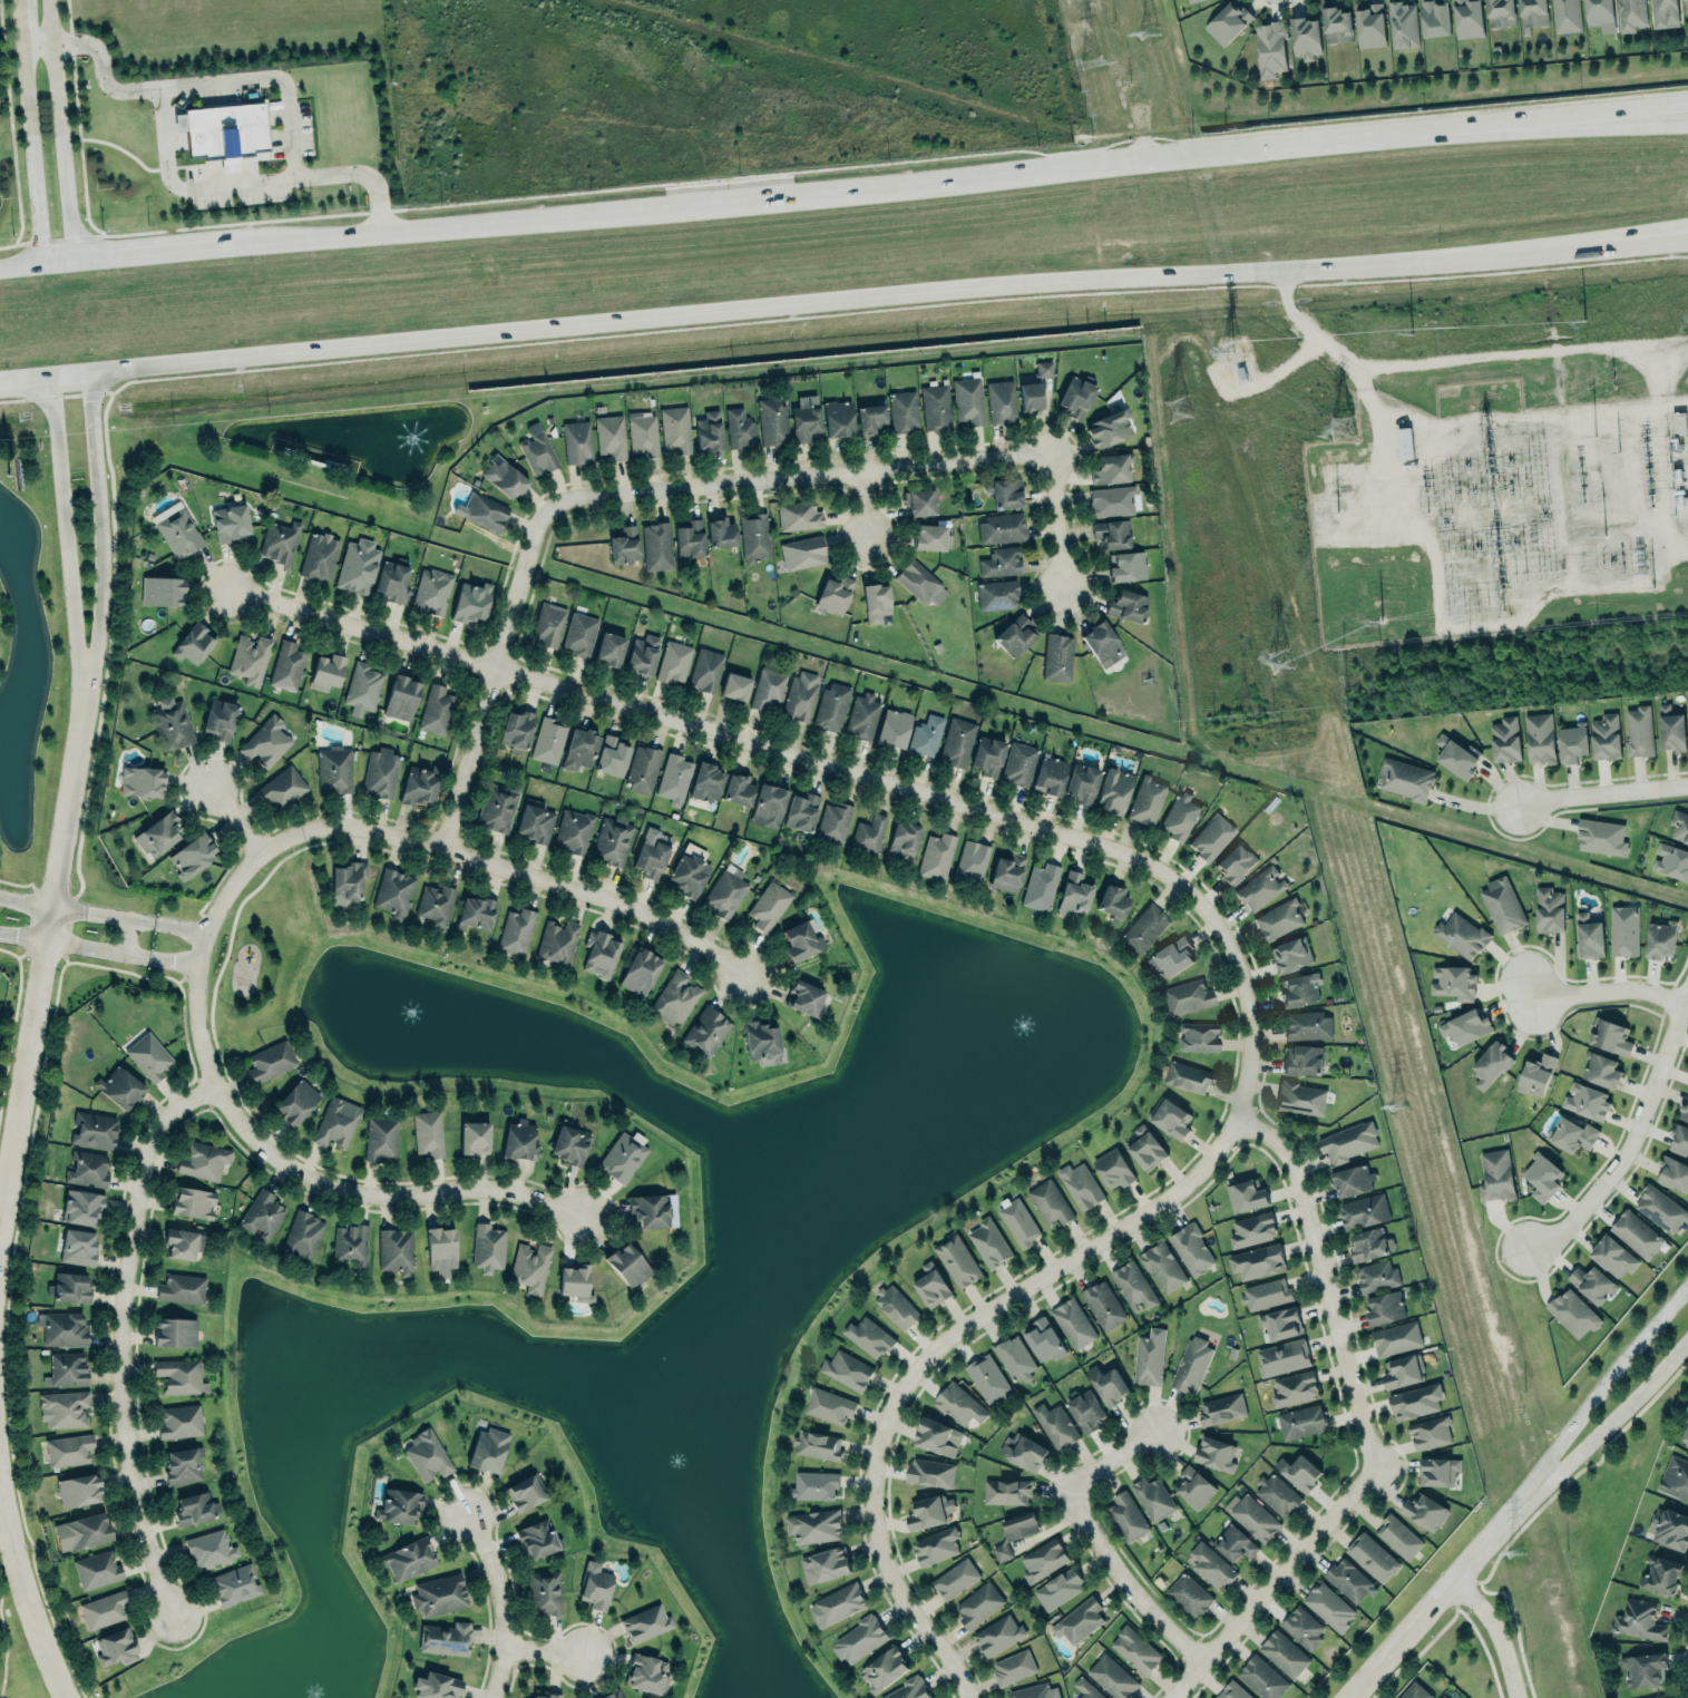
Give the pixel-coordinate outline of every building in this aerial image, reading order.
[(1223,47),(1253,17),(1236,0),(1230,0),(1203,28),(1223,47)] [(1434,4),(1434,0),(1420,0),(1422,36),(1449,36),(1448,4),(1434,4)] [(1480,0),(1453,0),(1455,38),(1482,37),(1480,0)] [(1489,28),(1490,28),(1492,30),(1496,30),(1497,28),(1516,26),(1514,0),(1486,0),(1489,28)] [(1546,0),(1518,0),(1519,27),(1547,26),(1546,0)] [(1555,33),(1582,31),(1579,0),(1552,0),(1555,33)] [(1588,27),(1614,25),(1613,0),(1585,0),(1588,27)] [(1620,33),(1617,0),(1645,0),(1647,23),(1643,27),(1639,28),(1637,26),(1635,26),(1636,32),(1620,33)] [(1677,0),(1651,0),(1653,29),(1679,27),(1677,0)] [(1418,47),(1416,2),(1389,3),(1390,48),(1418,47)] [(1356,11),(1359,49),(1386,47),(1384,14),(1383,13),(1382,3),(1376,6),(1370,4),(1370,10),(1356,11)] [(1323,9),(1326,43),(1327,43),(1329,46),(1334,46),(1335,43),(1339,43),(1353,41),(1353,36),(1354,35),(1350,13),(1346,14),(1343,14),(1341,10),(1338,10),(1337,8),(1330,10),(1323,9)] [(1289,17),(1294,56),(1301,56),(1301,61),(1313,60),(1313,53),(1320,52),(1317,20),(1310,21),(1310,19),(1306,20),(1306,16),(1289,17)] [(1286,71),(1283,20),(1264,21),(1265,24),(1255,25),(1258,80),(1275,79),(1274,71),(1286,71)] [(182,107),(187,155),(204,154),(204,158),(221,157),(222,170),(237,169),(236,155),(252,154),(251,147),(265,146),(262,100),(182,107)] [(1035,376),(1052,376),(1051,361),(1035,361),(1035,376)] [(1057,401),(1071,373),(1081,378),(1081,377),(1083,378),(1085,373),(1093,377),(1091,381),(1096,384),(1080,420),(1073,416),(1065,413),(1067,409),(1067,408),(1064,407),(1064,403),(1057,401)] [(952,379),(954,421),(967,420),(967,425),(983,425),(981,377),(952,379)] [(985,381),(1013,378),(1016,419),(989,421),(985,381)] [(1018,381),(1040,379),(1042,406),(1022,408),(1018,381)] [(920,384),(948,382),(952,426),(925,428),(920,384)] [(917,429),(916,391),(889,391),(890,430),(917,429)] [(791,408),(792,442),(809,441),(808,433),(819,432),(818,394),(796,395),(797,407),(791,408)] [(785,405),(778,405),(778,397),(758,398),(760,444),(787,443),(785,405)] [(823,400),(827,436),(839,435),(839,437),(855,436),(851,399),(836,401),(836,399),(823,400)] [(857,404),(859,435),(879,433),(879,426),(887,426),(885,402),(857,404)] [(660,407),(687,404),(692,451),(677,453),(677,450),(663,451),(660,407)] [(729,447),(725,408),(743,406),(744,417),(750,416),(750,421),(754,420),(757,445),(729,447)] [(697,446),(695,419),(705,418),(705,410),(720,408),(722,446),(715,447),(708,448),(708,445),(697,446)] [(1092,449),(1133,434),(1124,409),(1082,424),(1092,449)] [(627,412),(628,455),(657,454),(655,411),(627,412)] [(1672,413),(1672,434),(1685,433),(1684,412),(1672,413)] [(594,416),(622,413),(626,458),(611,459),(609,451),(597,452),(594,416)] [(519,443),(534,474),(541,470),(540,467),(545,465),(547,469),(559,463),(543,429),(537,420),(528,424),(535,438),(528,441),(527,438),(524,437),(519,440),(519,443)] [(564,463),(591,462),(590,420),(563,421),(564,463)] [(1397,459),(1412,459),(1410,427),(1396,428),(1397,459)] [(1097,453),(1125,450),(1125,451),(1132,450),(1133,459),(1126,460),(1128,478),(1091,482),(1090,468),(1096,467),(1095,460),(1099,460),(1097,453)] [(509,498),(480,472),(491,460),(490,457),(496,451),(528,480),(515,495),(513,492),(509,498)] [(992,508),(1021,507),(1020,478),(984,480),(984,492),(992,492),(992,508)] [(1089,515),(1134,514),(1133,486),(1088,488),(1089,515)] [(909,515),(937,513),(935,488),(931,488),(931,487),(907,488),(907,490),(902,490),(904,502),(908,502),(909,515)] [(510,508),(471,490),(459,515),(499,533),(510,508)] [(778,500),(813,499),(814,509),(822,509),(823,525),(780,528),(778,500)] [(244,500),(251,530),(243,533),(244,536),(236,537),(236,534),(231,535),(232,540),(217,543),(211,508),(223,506),(223,505),(244,500)] [(154,521),(176,558),(205,541),(197,529),(196,529),(193,525),(194,524),(182,505),(154,521)] [(979,544),(1027,539),(1026,523),(1024,523),(1024,517),(1022,518),(1022,511),(986,515),(986,520),(977,520),(979,544)] [(767,513),(740,514),(742,564),(754,564),(754,557),(769,556),(767,513)] [(706,519),(712,518),(711,517),(715,517),(721,517),(721,514),(726,514),(726,520),(734,520),(736,541),(709,545),(706,519)] [(292,519),(302,521),(295,545),(291,544),(289,549),(293,550),(289,565),(274,560),(275,558),(270,556),(271,552),(269,552),(267,554),(258,552),(267,519),(276,523),(279,515),(285,516),(283,525),(290,526),(292,519)] [(642,525),(648,525),(648,523),(656,523),(655,520),(669,520),(673,567),(645,569),(642,525)] [(675,557),(703,557),(702,520),(674,521),(675,557)] [(1130,548),(1129,520),(1091,521),(1092,538),(1102,538),(1102,549),(1130,548)] [(917,521),(946,524),(945,533),(952,534),(952,543),(945,543),(944,548),(913,547),(914,531),(917,531),(917,521)] [(637,525),(620,525),(620,536),(609,536),(610,563),(638,562),(637,525)] [(312,530),(322,533),(323,530),(332,533),(331,536),(341,539),(329,577),(322,575),(321,578),(311,575),(311,576),(299,573),(312,530)] [(779,543),(785,571),(826,561),(820,534),(779,543)] [(380,549),(372,547),(374,540),(358,536),(357,543),(348,539),(334,585),(353,589),(360,591),(368,594),(380,549)] [(1017,544),(993,547),(994,550),(988,552),(989,557),(978,559),(980,576),(1021,573),(1019,557),(1016,558),(1016,555),(1018,555),(1017,549),(1017,544)] [(1145,579),(1144,551),(1108,552),(1109,580),(1145,579)] [(382,558),(392,562),(393,560),(408,565),(408,569),(403,586),(410,588),(406,603),(399,601),(399,602),(384,597),(386,593),(380,592),(381,589),(373,587),(382,558)] [(932,609),(948,592),(911,558),(895,575),(932,609)] [(412,602),(422,567),(428,569),(430,567),(452,574),(441,614),(428,611),(429,606),(425,605),(425,607),(418,606),(419,604),(412,602)] [(841,573),(855,578),(840,614),(814,603),(826,575),(838,579),(841,573)] [(143,576),(166,574),(183,576),(183,605),(140,603),(143,576)] [(977,583),(979,608),(1016,605),(1015,597),(1018,597),(1017,579),(977,583)] [(862,583),(867,624),(882,622),(881,614),(891,613),(888,583),(878,584),(877,580),(862,583)] [(450,619),(465,623),(466,619),(481,623),(492,584),(482,581),(481,587),(460,581),(450,619)] [(1148,595),(1114,588),(1108,615),(1136,621),(1137,619),(1143,620),(1148,595)] [(541,599),(529,638),(556,646),(567,607),(541,599)] [(563,644),(575,648),(574,654),(587,658),(599,617),(573,609),(563,644)] [(1019,613),(992,638),(1012,658),(1038,633),(1019,613)] [(216,638),(197,663),(183,653),(178,657),(170,652),(196,618),(206,626),(204,630),(216,638)] [(1079,633),(1100,669),(1124,655),(1104,619),(1079,633)] [(619,666),(624,636),(600,632),(594,662),(619,666)] [(255,641),(257,633),(274,638),(257,686),(245,683),(247,675),(237,672),(235,674),(227,674),(238,633),(247,635),(247,638),(255,641)] [(650,675),(659,637),(644,633),(643,640),(632,637),(624,669),(650,675)] [(1043,679),(1070,681),(1072,635),(1045,634),(1043,679)] [(269,683),(282,636),(297,641),(295,650),(306,652),(294,691),(269,683)] [(666,638),(693,646),(683,681),(673,677),(672,683),(655,677),(666,638)] [(686,688),(712,695),(724,654),(698,646),(686,688)] [(309,685),(326,691),(329,683),(336,685),(341,673),(345,655),(339,652),(331,651),(329,660),(325,658),(326,655),(322,653),(318,653),(313,665),(311,677),(309,685)] [(354,658),(343,701),(373,710),(383,673),(377,671),(378,670),(368,667),(370,662),(354,658)] [(748,706),(765,711),(768,700),(778,702),(787,674),(760,666),(748,706)] [(806,723),(820,675),(795,668),(781,715),(806,723)] [(394,670),(390,685),(382,711),(409,720),(417,694),(420,681),(414,677),(409,677),(410,675),(402,672),(394,670)] [(750,678),(725,671),(719,695),(744,702),(750,678)] [(813,721),(823,687),(829,690),(831,681),(851,686),(838,732),(826,729),(826,726),(819,724),(820,723),(813,721)] [(446,734),(453,695),(444,693),(445,685),(428,682),(419,729),(446,734)] [(881,702),(870,741),(862,738),(843,733),(855,694),(862,696),(865,690),(874,693),(871,700),(881,702)] [(148,709),(159,705),(157,699),(170,693),(173,701),(180,699),(184,710),(187,709),(188,711),(185,711),(187,719),(187,720),(188,725),(191,725),(195,740),(169,749),(169,748),(163,750),(148,709)] [(228,741),(238,704),(211,695),(201,726),(202,732),(228,741)] [(1657,702),(1668,702),(1669,712),(1682,711),(1685,744),(1660,746),(1657,702)] [(1627,710),(1638,709),(1638,705),(1649,704),(1652,753),(1626,755),(1624,740),(1628,740),(1627,710)] [(875,741),(885,706),(900,711),(900,710),(913,713),(902,746),(887,742),(886,744),(875,741)] [(534,713),(518,708),(516,714),(506,711),(498,742),(510,745),(508,751),(523,756),(534,713)] [(1554,758),(1528,761),(1522,713),(1549,710),(1554,758)] [(1593,758),(1590,718),(1600,716),(1600,712),(1616,710),(1620,755),(1593,758)] [(237,748),(273,711),(279,716),(284,723),(280,728),(284,733),(287,734),(293,739),(267,768),(260,761),(262,759),(255,752),(248,759),(237,748)] [(928,712),(945,716),(934,757),(923,753),(921,757),(914,754),(915,752),(907,750),(915,723),(918,724),(919,721),(926,722),(928,712)] [(1501,715),(1516,713),(1521,750),(1521,758),(1511,758),(1495,761),(1495,759),(1494,759),(1490,724),(1493,723),(1494,722),(1502,721),(1501,715)] [(568,723),(542,715),(529,757),(556,765),(568,723)] [(964,768),(976,723),(950,716),(937,760),(964,768)] [(1558,729),(1559,764),(1578,763),(1577,755),(1588,755),(1586,721),(1575,722),(1575,728),(1558,729)] [(560,765),(566,748),(572,725),(585,729),(586,726),(593,729),(592,732),(599,734),(589,767),(577,763),(576,770),(560,765)] [(1436,757),(1466,779),(1471,773),(1472,774),(1475,769),(1472,767),(1473,764),(1477,755),(1479,757),(1482,752),(1470,743),(1466,748),(1451,736),(1450,738),(1442,731),(1434,741),(1443,748),(1436,757)] [(620,777),(631,744),(604,735),(593,769),(620,777)] [(980,775),(997,778),(1004,740),(976,735),(971,766),(981,768),(980,775)] [(999,779),(1012,740),(1040,748),(1034,764),(1031,763),(1026,777),(1028,778),(1026,787),(999,779)] [(352,792),(351,748),(342,748),(342,743),(330,743),(330,748),(318,749),(319,792),(352,792)] [(626,778),(630,779),(631,780),(628,788),(650,794),(663,749),(654,746),(654,748),(643,744),(643,745),(636,743),(626,778)] [(392,798),(400,754),(390,752),(391,748),(379,744),(378,750),(370,748),(361,788),(392,798)] [(667,750),(655,792),(671,797),(670,803),(679,806),(680,800),(682,800),(693,761),(682,758),(683,754),(667,750)] [(1057,794),(1066,762),(1048,757),(1047,759),(1042,758),(1040,763),(1037,763),(1032,782),(1032,787),(1057,794)] [(1426,802),(1434,771),(1383,757),(1377,778),(1381,779),(1378,789),(1426,802)] [(699,759),(690,793),(710,800),(711,797),(716,799),(724,771),(716,769),(716,768),(712,767),(713,763),(699,759)] [(264,781),(290,762),(309,787),(279,809),(270,796),(263,800),(258,793),(267,787),(264,781)] [(1083,762),(1100,767),(1090,804),(1074,800),(1076,796),(1070,793),(1071,791),(1064,789),(1073,762),(1082,763),(1083,762)] [(1105,763),(1096,799),(1100,800),(1099,804),(1106,807),(1106,810),(1121,814),(1132,773),(1119,769),(1120,764),(1111,762),(1110,764),(1105,763)] [(120,791),(160,793),(160,788),(162,788),(162,783),(164,783),(165,767),(159,767),(121,764),(121,774),(120,774),(119,781),(121,781),(120,791)] [(431,805),(439,773),(408,765),(397,802),(414,807),(415,801),(431,805)] [(722,796),(749,803),(754,783),(748,781),(749,773),(743,772),(742,773),(734,770),(734,772),(730,770),(722,796)] [(1142,771),(1150,774),(1149,778),(1167,784),(1151,826),(1125,816),(1142,771)] [(487,781),(519,790),(507,832),(476,821),(487,781)] [(776,829),(787,790),(760,783),(749,822),(776,829)] [(820,794),(810,830),(782,823),(792,789),(804,792),(806,790),(812,791),(820,794)] [(1161,824),(1170,830),(1168,835),(1173,837),(1180,841),(1200,806),(1189,799),(1191,793),(1183,789),(1181,794),(1177,792),(1160,820),(1163,819),(1161,824)] [(837,800),(853,804),(841,843),(814,837),(826,801),(836,803),(837,800)] [(525,802),(555,811),(545,845),(530,840),(531,837),(521,833),(523,830),(517,828),(525,802)] [(133,837),(145,852),(148,849),(152,856),(179,835),(175,829),(177,827),(174,822),(179,819),(169,807),(140,829),(142,830),(133,837)] [(595,816),(563,807),(552,846),(584,855),(595,816)] [(1674,808),(1687,813),(1687,843),(1669,837),(1674,823),(1669,822),(1674,808)] [(874,810),(888,813),(876,855),(850,848),(858,819),(870,822),(874,810)] [(1235,828),(1214,811),(1187,845),(1208,862),(1235,828)] [(622,866),(626,851),(624,851),(626,846),(627,846),(634,824),(603,814),(591,855),(622,866)] [(1579,817),(1624,823),(1622,839),(1627,840),(1627,845),(1628,846),(1627,849),(1626,851),(1624,855),(1579,848),(1580,836),(1578,835),(1579,830),(1578,829),(1579,817)] [(911,859),(920,826),(895,819),(886,851),(911,859)] [(168,855),(179,869),(176,871),(182,879),(185,877),(185,876),(213,855),(211,850),(215,846),(211,841),(212,840),(203,829),(195,833),(178,846),(168,855)] [(917,872),(928,833),(934,833),(939,836),(941,830),(949,831),(958,836),(945,881),(917,872)] [(655,838),(658,831),(672,837),(655,880),(641,874),(643,869),(638,867),(640,863),(632,862),(644,835),(655,838)] [(979,885),(992,845),(973,838),(968,851),(969,858),(956,874),(979,885)] [(1212,865),(1231,885),(1257,860),(1238,840),(1212,865)] [(1687,881),(1687,851),(1658,842),(1653,856),(1655,856),(1651,870),(1687,881)] [(696,899),(709,864),(701,861),(705,851),(693,846),(689,857),(678,853),(669,879),(676,881),(673,890),(696,899)] [(987,884),(995,852),(1006,856),(1007,853),(1009,853),(1011,850),(1025,853),(1015,891),(987,884)] [(1045,860),(1060,863),(1047,909),(1021,901),(1032,863),(1043,866),(1045,860)] [(332,866),(331,906),(359,906),(360,879),(366,879),(367,861),(345,861),(345,866),(332,866)] [(1234,889),(1249,912),(1288,887),(1281,876),(1280,876),(1272,864),(1234,889)] [(723,866),(749,882),(726,920),(714,913),(716,907),(704,899),(723,866)] [(414,875),(381,868),(372,907),(391,911),(389,919),(404,922),(414,875)] [(1063,913),(1065,908),(1084,914),(1094,878),(1066,870),(1055,911),(1063,913)] [(1481,891),(1495,935),(1524,926),(1508,874),(1485,882),(1487,889),(1481,891)] [(745,911),(770,878),(793,894),(765,933),(753,924),(758,917),(757,916),(754,918),(745,911)] [(1106,879),(1095,905),(1112,911),(1110,919),(1116,921),(1119,915),(1122,916),(1130,895),(1123,892),(1125,886),(1120,882),(1119,885),(1106,879)] [(445,930),(458,886),(449,884),(441,881),(439,889),(437,888),(438,885),(423,881),(414,913),(429,917),(426,926),(445,930)] [(1564,931),(1563,892),(1552,892),(1551,886),(1534,887),(1536,932),(1564,931)] [(489,929),(498,899),(490,896),(485,896),(475,892),(474,896),(469,894),(465,895),(455,927),(464,929),(466,923),(489,929)] [(1252,916),(1265,941),(1304,921),(1295,905),(1298,902),(1295,895),(1252,916)] [(1119,939),(1141,957),(1170,919),(1148,902),(1119,939)] [(523,956),(535,910),(528,906),(519,904),(517,910),(507,907),(496,948),(523,956)] [(1610,905),(1637,904),(1638,954),(1610,954),(1610,905)] [(1491,938),(1490,937),(1492,934),(1480,925),(1477,928),(1454,910),(1444,924),(1440,920),(1437,924),(1435,924),(1433,927),(1433,929),(1432,931),(1469,959),(1476,949),(1477,950),(1480,947),(1482,949),(1491,938)] [(1575,911),(1588,910),(1588,920),(1601,919),(1603,954),(1598,955),(1599,957),(1591,957),(1591,956),(1581,957),(1580,956),(1577,956),(1575,941),(1578,941),(1575,921),(1577,921),(1575,911)] [(783,948),(790,963),(825,947),(818,931),(816,932),(809,917),(780,930),(788,946),(783,948)] [(534,958),(568,967),(579,924),(564,920),(563,925),(545,920),(534,958)] [(1676,924),(1648,921),(1644,958),(1662,960),(1662,955),(1672,957),(1676,924)] [(607,977),(622,937),(615,935),(613,943),(609,936),(607,935),(608,931),(603,929),(597,944),(591,928),(588,929),(592,937),(580,968),(607,977)] [(1194,962),(1188,952),(1193,949),(1184,935),(1145,958),(1153,973),(1160,969),(1166,978),(1194,962)] [(1268,948),(1277,974),(1313,962),(1304,936),(1268,948)] [(618,983),(643,995),(662,958),(655,954),(645,946),(635,947),(618,983)] [(1430,980),(1430,993),(1448,994),(1448,993),(1456,993),(1456,1001),(1473,1001),(1473,994),(1475,994),(1475,992),(1474,992),(1474,980),(1476,980),(1477,972),(1470,972),(1470,965),(1467,964),(1447,964),(1447,965),(1432,965),(1432,975),(1437,976),(1437,980),(1430,980)] [(675,966),(647,1009),(671,1025),(674,1019),(680,1023),(702,989),(694,984),(692,986),(687,983),(686,985),(683,984),(687,975),(675,966)] [(1282,976),(1310,972),(1311,979),(1316,978),(1319,999),(1282,1005),(1279,989),(1285,988),(1282,976)] [(793,976),(790,986),(793,987),(787,1003),(812,1013),(823,988),(793,976)] [(1162,988),(1201,976),(1204,987),(1210,986),(1214,1001),(1171,1015),(1162,988)] [(732,1022),(705,1004),(680,1040),(707,1058),(732,1022)] [(1436,1024),(1447,1019),(1446,1018),(1475,1005),(1476,1007),(1479,1006),(1481,1013),(1481,1015),(1482,1017),(1486,1014),(1490,1021),(1489,1022),(1492,1028),(1482,1033),(1483,1034),(1458,1045),(1456,1041),(1453,1042),(1448,1033),(1442,1036),(1436,1024)] [(1284,1040),(1330,1037),(1330,1016),(1323,1016),(1323,1009),(1286,1012),(1286,1025),(1282,1025),(1284,1040)] [(1600,1015),(1624,1024),(1624,1025),(1628,1026),(1623,1038),(1632,1041),(1630,1047),(1628,1055),(1588,1041),(1591,1029),(1594,1031),(1600,1015)] [(757,1064),(779,1063),(777,1024),(758,1025),(758,1020),(744,1020),(746,1060),(756,1059),(757,1064)] [(1175,1021),(1218,1021),(1218,1051),(1177,1051),(1177,1037),(1182,1037),(1182,1031),(1175,1031),(1175,1021)] [(152,1083),(163,1073),(159,1068),(173,1057),(147,1028),(124,1048),(152,1083)] [(1495,1038),(1501,1042),(1502,1041),(1505,1044),(1501,1048),(1503,1051),(1505,1048),(1513,1056),(1512,1056),(1514,1058),(1504,1072),(1501,1068),(1482,1091),(1473,1083),(1479,1077),(1473,1073),(1476,1068),(1471,1064),(1491,1042),(1492,1042),(1495,1038)] [(246,1069),(253,1084),(296,1065),(285,1039),(247,1055),(252,1067),(246,1069)] [(1286,1043),(1323,1045),(1321,1073),(1284,1072),(1284,1056),(1286,1056),(1286,1043)] [(1525,1053),(1539,1057),(1542,1048),(1555,1054),(1541,1092),(1533,1090),(1534,1086),(1528,1084),(1524,1093),(1512,1089),(1525,1053)] [(1587,1048),(1582,1057),(1588,1060),(1581,1075),(1613,1087),(1621,1070),(1612,1066),(1616,1058),(1587,1048)] [(1169,1057),(1214,1072),(1211,1083),(1207,1083),(1203,1093),(1162,1081),(1169,1057)] [(95,1088),(126,1111),(145,1086),(113,1063),(95,1088)] [(272,1105),(300,1075),(320,1094),(292,1124),(272,1105)] [(1560,1104),(1564,1094),(1572,1097),(1573,1092),(1568,1090),(1572,1080),(1607,1092),(1604,1097),(1611,1101),(1602,1120),(1560,1104)] [(1276,1110),(1322,1115),(1326,1087),(1279,1081),(1276,1110)] [(312,1142),(325,1146),(327,1141),(345,1148),(360,1106),(328,1095),(312,1142)] [(1149,1118),(1164,1095),(1191,1114),(1184,1124),(1189,1128),(1180,1140),(1149,1118)] [(1687,1103),(1681,1101),(1678,1109),(1680,1109),(1677,1116),(1687,1121),(1687,1100),(1687,1103)] [(412,1111),(440,1109),(445,1155),(428,1158),(428,1149),(426,1149),(426,1157),(417,1157),(412,1111)] [(69,1143),(113,1150),(118,1116),(74,1110),(69,1143)] [(1560,1113),(1554,1123),(1557,1124),(1553,1131),(1549,1128),(1544,1136),(1571,1151),(1574,1144),(1577,1145),(1579,1142),(1589,1148),(1600,1129),(1585,1121),(1582,1126),(1560,1113)] [(507,1120),(500,1154),(514,1157),(514,1154),(536,1159),(539,1143),(533,1142),(536,1125),(531,1123),(526,1122),(527,1116),(518,1114),(516,1121),(507,1120)] [(397,1118),(366,1117),(364,1161),(378,1161),(378,1156),(396,1156),(397,1118)] [(461,1119),(489,1120),(488,1152),(475,1152),(475,1154),(460,1154),(461,1119)] [(579,1167),(591,1133),(578,1129),(579,1128),(558,1121),(548,1150),(556,1152),(555,1155),(562,1158),(562,1157),(566,1158),(565,1161),(579,1167)] [(1379,1148),(1371,1121),(1315,1137),(1322,1159),(1328,1157),(1330,1162),(1379,1148)] [(1677,1121),(1687,1125),(1687,1156),(1670,1149),(1671,1145),(1670,1144),(1677,1121)] [(623,1183),(595,1164),(621,1128),(648,1148),(635,1167),(634,1165),(631,1170),(632,1171),(623,1183)] [(1126,1146),(1147,1171),(1168,1153),(1148,1129),(1126,1146)] [(175,1172),(218,1181),(222,1162),(229,1164),(232,1149),(189,1140),(185,1158),(178,1156),(175,1172)] [(1109,1188),(1092,1160),(1116,1144),(1136,1177),(1122,1185),(1119,1181),(1109,1188)] [(1480,1152),(1508,1148),(1516,1198),(1504,1200),(1504,1197),(1500,1197),(1489,1199),(1489,1198),(1481,1199),(1479,1183),(1485,1182),(1480,1152)] [(106,1187),(108,1172),(105,1171),(105,1168),(108,1168),(109,1161),(106,1161),(107,1154),(72,1149),(71,1158),(76,1159),(74,1170),(67,1169),(65,1180),(86,1183),(87,1181),(91,1182),(91,1184),(106,1187)] [(1536,1149),(1561,1169),(1561,1170),(1563,1172),(1557,1180),(1559,1182),(1542,1203),(1530,1192),(1536,1184),(1522,1172),(1533,1159),(1530,1155),(1536,1149)] [(1675,1158),(1687,1164),(1687,1192),(1670,1183),(1668,1185),(1655,1179),(1657,1174),(1658,1174),(1662,1164),(1657,1162),(1660,1157),(1661,1157),(1663,1152),(1675,1158)] [(1056,1170),(1082,1210),(1104,1196),(1083,1162),(1073,1169),(1069,1162),(1056,1170)] [(1331,1170),(1366,1162),(1368,1172),(1375,1171),(1377,1178),(1370,1180),(1373,1188),(1338,1197),(1331,1170)] [(1257,1177),(1253,1178),(1252,1177),(1242,1179),(1241,1178),(1224,1182),(1232,1212),(1270,1202),(1265,1185),(1259,1187),(1257,1177)] [(1060,1226),(1074,1217),(1049,1178),(1026,1192),(1047,1227),(1057,1220),(1060,1226)] [(1643,1190),(1640,1189),(1647,1181),(1687,1211),(1672,1233),(1633,1204),(1641,1194),(1640,1194),(1643,1190)] [(170,1213),(211,1219),(215,1191),(174,1185),(170,1213)] [(261,1185),(237,1221),(251,1230),(255,1224),(262,1229),(258,1233),(265,1238),(285,1208),(280,1204),(281,1203),(274,1199),(272,1201),(270,1200),(273,1194),(261,1185)] [(91,1225),(92,1216),(100,1217),(103,1193),(65,1188),(61,1221),(91,1225)] [(1383,1191),(1389,1218),(1344,1230),(1341,1218),(1343,1218),(1340,1210),(1341,1209),(1339,1203),(1383,1191)] [(627,1194),(666,1192),(669,1224),(638,1226),(637,1217),(633,1218),(633,1211),(628,1211),(627,1194)] [(1020,1249),(1041,1236),(1017,1196),(1007,1202),(1008,1203),(996,1211),(1020,1249)] [(1624,1207),(1609,1228),(1647,1260),(1665,1239),(1628,1208),(1627,1209),(1624,1207)] [(310,1261),(325,1220),(296,1209),(280,1250),(310,1261)] [(1232,1249),(1277,1238),(1270,1211),(1231,1220),(1234,1234),(1228,1235),(1232,1249)] [(967,1232),(989,1270),(1003,1262),(1002,1259),(1012,1252),(988,1213),(978,1219),(980,1223),(967,1232)] [(476,1220),(490,1221),(489,1227),(506,1228),(503,1267),(491,1267),(491,1272),(481,1272),(481,1266),(472,1265),(476,1220)] [(1193,1220),(1201,1233),(1199,1236),(1214,1260),(1200,1269),(1201,1271),(1192,1277),(1167,1236),(1171,1232),(1172,1233),(1173,1231),(1175,1230),(1178,1229),(1180,1229),(1179,1228),(1190,1221),(1193,1220)] [(367,1226),(334,1224),(332,1259),(355,1260),(354,1269),(365,1270),(367,1226)] [(429,1269),(438,1268),(438,1262),(446,1262),(446,1267),(457,1266),(452,1226),(439,1227),(439,1224),(426,1226),(429,1269)] [(60,1260),(94,1265),(96,1250),(92,1250),(94,1246),(95,1246),(96,1238),(92,1238),(94,1231),(65,1227),(60,1260)] [(204,1233),(165,1227),(163,1243),(168,1244),(166,1256),(193,1260),(194,1250),(202,1251),(204,1233)] [(1395,1252),(1391,1237),(1384,1239),(1381,1227),(1349,1234),(1352,1245),(1348,1247),(1351,1262),(1395,1252)] [(379,1269),(399,1269),(399,1276),(410,1276),(410,1270),(411,1270),(411,1268),(413,1268),(413,1253),(410,1253),(410,1248),(412,1248),(412,1229),(393,1229),(393,1228),(379,1228),(379,1269)] [(933,1246),(957,1231),(984,1275),(959,1289),(933,1246)] [(1619,1282),(1638,1260),(1606,1233),(1587,1254),(1619,1282)] [(603,1256),(608,1250),(615,1246),(618,1250),(621,1248),(618,1246),(625,1240),(635,1250),(651,1271),(630,1288),(614,1269),(603,1256)] [(1187,1279),(1161,1240),(1137,1256),(1164,1295),(1187,1279)] [(1227,1255),(1279,1240),(1286,1268),(1241,1280),(1238,1271),(1231,1272),(1227,1255)] [(526,1285),(524,1293),(540,1296),(550,1246),(536,1243),(535,1247),(516,1243),(508,1281),(526,1285)] [(1109,1272),(1113,1268),(1118,1266),(1119,1267),(1125,1262),(1124,1261),(1131,1258),(1158,1301),(1147,1308),(1141,1299),(1136,1302),(1140,1307),(1133,1311),(1109,1272)] [(929,1307),(953,1292),(936,1266),(935,1266),(930,1259),(921,1265),(925,1269),(910,1278),(929,1307)] [(1354,1267),(1360,1294),(1400,1284),(1396,1267),(1390,1268),(1388,1259),(1354,1267)] [(1568,1277),(1598,1301),(1607,1291),(1609,1292),(1618,1282),(1593,1262),(1584,1274),(1575,1266),(1568,1277)] [(575,1301),(593,1302),(593,1293),(586,1293),(587,1263),(573,1263),(573,1267),(559,1266),(558,1294),(576,1294),(575,1301)] [(55,1269),(87,1272),(86,1280),(87,1280),(87,1286),(91,1286),(89,1301),(51,1298),(55,1269)] [(166,1271),(207,1276),(204,1304),(155,1298),(157,1281),(165,1281),(166,1271)] [(1241,1286),(1282,1275),(1286,1288),(1289,1287),(1292,1299),(1248,1311),(1246,1301),(1240,1302),(1238,1296),(1243,1295),(1241,1286)] [(1079,1291),(1089,1285),(1090,1286),(1096,1281),(1096,1282),(1103,1279),(1128,1318),(1104,1331),(1079,1291)] [(874,1299),(902,1330),(911,1321),(913,1323),(921,1315),(891,1282),(885,1288),(881,1285),(876,1290),(879,1295),(874,1299)] [(1577,1339),(1588,1328),(1591,1332),(1602,1321),(1567,1286),(1545,1308),(1577,1339)] [(1367,1308),(1365,1298),(1368,1297),(1368,1296),(1387,1291),(1398,1288),(1405,1316),(1370,1325),(1368,1319),(1367,1319),(1364,1309),(1367,1308)] [(1094,1340),(1077,1297),(1052,1307),(1070,1351),(1094,1340)] [(1255,1315),(1296,1304),(1304,1333),(1269,1341),(1265,1327),(1259,1328),(1255,1315)] [(37,1311),(84,1311),(84,1320),(85,1320),(85,1328),(87,1328),(87,1344),(45,1344),(45,1324),(37,1324),(37,1311)] [(1035,1325),(1033,1320),(1044,1312),(1050,1324),(1052,1323),(1064,1344),(1063,1345),(1066,1350),(1054,1358),(1050,1354),(1040,1359),(1024,1333),(1035,1325)] [(849,1321),(841,1334),(876,1358),(880,1352),(885,1355),(896,1339),(862,1316),(856,1326),(849,1321)] [(154,1345),(196,1347),(197,1319),(155,1317),(154,1345)] [(1376,1357),(1422,1346),(1416,1320),(1370,1331),(1376,1357)] [(1164,1328),(1149,1327),(1149,1337),(1136,1336),(1133,1384),(1161,1385),(1164,1328)] [(1168,1384),(1188,1336),(1191,1337),(1193,1333),(1208,1338),(1206,1344),(1212,1346),(1192,1394),(1168,1384)] [(992,1346),(1002,1339),(1003,1340),(1009,1336),(1009,1338),(1016,1334),(1037,1365),(1028,1372),(1032,1376),(1025,1380),(1022,1375),(1014,1379),(992,1346)] [(1257,1349),(1304,1337),(1311,1363),(1261,1377),(1258,1364),(1260,1363),(1257,1349)] [(817,1371),(860,1394),(874,1369),(836,1348),(829,1361),(823,1359),(817,1371)] [(50,1352),(50,1375),(42,1375),(42,1386),(86,1385),(85,1351),(50,1352)] [(1386,1388),(1384,1379),(1383,1373),(1388,1372),(1385,1360),(1415,1351),(1416,1353),(1417,1351),(1419,1354),(1424,1370),(1422,1370),(1424,1378),(1386,1388)] [(986,1405),(1011,1391),(987,1352),(963,1367),(986,1405)] [(199,1358),(153,1360),(153,1375),(163,1375),(164,1394),(208,1392),(207,1381),(200,1381),(199,1358)] [(1115,1367),(1101,1376),(1094,1364),(1084,1370),(1106,1407),(1130,1393),(1115,1367)] [(1314,1368),(1318,1387),(1317,1388),(1318,1394),(1315,1395),(1316,1397),(1274,1408),(1270,1394),(1277,1392),(1272,1378),(1314,1368)] [(979,1423),(988,1413),(951,1380),(932,1401),(961,1428),(971,1417),(979,1423)] [(1439,1410),(1437,1400),(1443,1398),(1439,1382),(1387,1395),(1394,1421),(1439,1410)] [(812,1385),(858,1401),(853,1416),(845,1413),(841,1423),(803,1411),(812,1385)] [(46,1424),(50,1427),(88,1425),(87,1414),(84,1414),(84,1409),(80,1409),(80,1406),(90,1405),(89,1389),(38,1393),(39,1408),(47,1408),(48,1417),(46,1419),(46,1424)] [(1105,1416),(1091,1389),(1066,1402),(1084,1436),(1100,1427),(1097,1420),(1105,1416)] [(1199,1401),(1239,1390),(1245,1415),(1199,1426),(1196,1412),(1201,1411),(1199,1401)] [(1047,1411),(1042,1402),(1030,1410),(1057,1452),(1080,1437),(1058,1404),(1047,1411)] [(1275,1414),(1320,1402),(1327,1428),(1282,1441),(1275,1414)] [(160,1407),(162,1424),(157,1425),(158,1439),(202,1434),(199,1403),(160,1407)] [(923,1412),(964,1429),(953,1456),(929,1446),(927,1451),(909,1444),(923,1412)] [(1406,1424),(1448,1414),(1451,1423),(1447,1423),(1452,1441),(1415,1451),(1411,1433),(1408,1433),(1406,1424)] [(1687,1423),(1687,1445),(1678,1438),(1687,1423)] [(409,1438),(417,1433),(416,1432),(428,1425),(455,1467),(442,1475),(437,1466),(432,1470),(433,1471),(430,1473),(431,1476),(423,1482),(403,1450),(404,1445),(411,1442),(409,1438)] [(477,1426),(467,1467),(498,1474),(507,1433),(477,1426)] [(840,1436),(838,1448),(842,1450),(840,1461),(794,1452),(796,1443),(790,1442),(792,1434),(798,1435),(799,1428),(808,1431),(809,1429),(828,1433),(828,1434),(840,1436)] [(1007,1436),(998,1451),(1008,1457),(1008,1458),(1036,1473),(1046,1455),(1045,1454),(1048,1448),(1023,1433),(1022,1434),(1017,1431),(1013,1438),(1007,1436)] [(46,1438),(49,1466),(89,1461),(88,1450),(95,1448),(92,1432),(46,1438)] [(1206,1433),(1231,1443),(1231,1444),(1236,1445),(1230,1461),(1235,1463),(1231,1473),(1192,1458),(1198,1444),(1201,1445),(1203,1438),(1206,1433)] [(202,1481),(198,1447),(163,1450),(166,1484),(202,1481)] [(1280,1457),(1272,1466),(1306,1493),(1322,1472),(1300,1454),(1291,1465),(1280,1457)] [(1656,1487),(1687,1501),(1687,1461),(1670,1454),(1656,1487)] [(907,1462),(911,1462),(913,1455),(957,1462),(953,1489),(904,1481),(907,1462)] [(1419,1455),(1418,1472),(1419,1472),(1419,1485),(1455,1486),(1455,1471),(1461,1471),(1461,1457),(1419,1455)] [(1216,1487),(1196,1510),(1183,1499),(1184,1496),(1172,1486),(1181,1477),(1178,1474),(1188,1463),(1198,1471),(1210,1482),(1216,1487)] [(507,1486),(506,1485),(535,1470),(543,1484),(547,1482),(553,1492),(517,1512),(504,1487),(507,1486)] [(839,1471),(794,1470),(794,1486),(788,1486),(788,1495),(794,1495),(794,1497),(833,1499),(835,1487),(838,1487),(839,1471)] [(1253,1489),(1281,1520),(1301,1501),(1272,1470),(1253,1489)] [(97,1473),(56,1480),(61,1507),(101,1501),(97,1473)] [(1128,1484),(1143,1475),(1148,1482),(1158,1475),(1178,1507),(1152,1523),(1128,1484)] [(984,1479),(1032,1479),(1032,1494),(1025,1494),(1025,1503),(983,1502),(984,1479)] [(411,1513),(416,1514),(416,1512),(416,1506),(421,1507),(422,1492),(414,1490),(413,1490),(403,1487),(402,1487),(397,1487),(393,1486),(384,1486),(383,1497),(382,1497),(381,1507),(374,1506),(373,1516),(380,1518),(380,1519),(410,1522),(410,1521),(410,1520),(411,1513)] [(1112,1496),(1124,1487),(1150,1529),(1126,1543),(1105,1509),(1115,1502),(1112,1496)] [(176,1498),(179,1509),(173,1511),(177,1527),(218,1517),(215,1505),(211,1506),(207,1490),(176,1498)] [(1398,1510),(1407,1496),(1415,1502),(1423,1491),(1446,1506),(1448,1511),(1441,1525),(1437,1525),(1433,1532),(1398,1510)] [(1281,1523),(1263,1543),(1228,1512),(1246,1492),(1281,1523)] [(909,1532),(950,1521),(947,1513),(955,1511),(950,1493),(908,1504),(911,1514),(905,1516),(909,1532)] [(786,1513),(839,1506),(843,1538),(796,1544),(794,1533),(788,1534),(786,1513)] [(1386,1507),(1425,1543),(1408,1561),(1374,1529),(1382,1521),(1377,1518),(1386,1507)] [(1687,1515),(1687,1512),(1687,1545),(1686,1544),(1684,1551),(1651,1540),(1657,1523),(1652,1522),(1650,1519),(1652,1514),(1655,1513),(1657,1507),(1662,1509),(1666,1510),(1667,1507),(1687,1515)] [(1000,1520),(1006,1543),(992,1546),(996,1562),(1011,1558),(1006,1541),(1039,1532),(1034,1511),(1000,1520)] [(58,1551),(110,1541),(105,1512),(53,1522),(58,1551)] [(1233,1560),(1209,1539),(1229,1516),(1250,1535),(1248,1539),(1257,1548),(1248,1558),(1241,1551),(1233,1560)] [(515,1529),(545,1518),(554,1540),(560,1536),(563,1544),(529,1558),(527,1553),(525,1554),(515,1529)] [(911,1542),(915,1541),(915,1539),(955,1523),(960,1536),(955,1539),(960,1551),(921,1567),(911,1542)] [(229,1546),(223,1527),(183,1539),(193,1572),(239,1558),(235,1544),(229,1546)] [(1345,1550),(1379,1581),(1398,1561),(1363,1529),(1345,1550)] [(387,1565),(394,1582),(437,1565),(425,1535),(377,1555),(382,1567),(387,1565)] [(1216,1587),(1192,1567),(1198,1561),(1188,1552),(1200,1536),(1240,1571),(1229,1584),(1222,1579),(1216,1587)] [(1027,1583),(1069,1562),(1056,1537),(1018,1556),(1026,1571),(1022,1574),(1027,1583)] [(851,1572),(843,1545),(799,1559),(808,1586),(851,1572)] [(124,1578),(119,1563),(114,1565),(109,1549),(72,1560),(81,1590),(124,1578)] [(1678,1582),(1674,1595),(1637,1584),(1640,1574),(1643,1573),(1646,1573),(1649,1563),(1647,1563),(1646,1560),(1647,1555),(1650,1553),(1684,1563),(1679,1578),(1676,1577),(1675,1581),(1678,1582)] [(1321,1574),(1333,1561),(1335,1563),(1344,1554),(1375,1583),(1373,1584),(1378,1589),(1370,1597),(1366,1592),(1355,1604),(1321,1574)] [(944,1602),(980,1577),(966,1556),(930,1582),(944,1602)] [(578,1598),(591,1601),(589,1607),(604,1610),(613,1572),(598,1569),(599,1562),(586,1559),(584,1567),(586,1569),(583,1578),(578,1598)] [(209,1575),(251,1560),(255,1573),(251,1574),(253,1582),(257,1581),(262,1591),(241,1600),(240,1598),(234,1600),(234,1602),(222,1607),(209,1575)] [(1047,1611),(1034,1591),(1045,1583),(1045,1582),(1062,1570),(1063,1572),(1073,1565),(1083,1580),(1079,1583),(1082,1588),(1047,1611)] [(469,1604),(423,1616),(421,1607),(414,1609),(411,1593),(417,1592),(414,1582),(460,1570),(469,1604)] [(560,1612),(559,1570),(527,1571),(528,1613),(560,1612)] [(1165,1591),(1193,1617),(1199,1610),(1201,1612),(1213,1598),(1183,1571),(1165,1591)] [(806,1603),(856,1579),(868,1604),(818,1629),(806,1603)] [(1005,1600),(968,1630),(958,1618),(964,1613),(956,1604),(987,1579),(1005,1600)] [(1301,1599),(1339,1633),(1348,1623),(1346,1621),(1356,1610),(1321,1580),(1318,1584),(1316,1583),(1301,1599)] [(129,1616),(120,1590),(79,1603),(88,1630),(129,1616)] [(1050,1627),(1091,1593),(1101,1607),(1095,1611),(1097,1616),(1099,1614),(1103,1620),(1072,1645),(1063,1632),(1057,1637),(1050,1627)] [(1610,1631),(1609,1629),(1609,1624),(1612,1622),(1613,1613),(1623,1614),(1626,1597),(1638,1599),(1639,1598),(1642,1598),(1643,1600),(1656,1602),(1655,1608),(1655,1609),(1653,1616),(1655,1616),(1652,1622),(1668,1626),(1665,1641),(1610,1631)] [(618,1619),(658,1601),(664,1614),(669,1613),(674,1624),(631,1643),(630,1639),(630,1638),(627,1632),(625,1633),(618,1619)] [(1308,1650),(1326,1630),(1298,1604),(1279,1625),(1308,1650)] [(970,1634),(986,1659),(1028,1633),(1021,1621),(1016,1624),(1008,1611),(970,1634)] [(846,1666),(888,1637),(872,1614),(830,1643),(846,1666)] [(469,1620),(453,1619),(453,1626),(421,1622),(419,1649),(468,1655),(470,1628),(468,1628),(469,1620)] [(1144,1677),(1163,1655),(1125,1621),(1115,1632),(1118,1634),(1109,1646),(1144,1677)] [(100,1666),(120,1657),(124,1662),(137,1657),(135,1651),(137,1650),(127,1624),(125,1626),(124,1624),(98,1636),(98,1637),(95,1638),(101,1652),(96,1655),(100,1666)] [(1255,1647),(1275,1626),(1313,1659),(1292,1680),(1255,1647)] [(895,1645),(894,1646),(891,1643),(880,1652),(882,1655),(860,1671),(866,1678),(868,1676),(875,1684),(869,1688),(874,1694),(885,1685),(886,1685),(902,1672),(902,1671),(909,1667),(905,1661),(906,1659),(895,1645)] [(1036,1672),(1028,1649),(990,1663),(998,1686),(1036,1672)] [(633,1651),(645,1655),(645,1653),(657,1658),(666,1661),(662,1675),(667,1676),(662,1694),(630,1684),(628,1685),(624,1684),(628,1668),(630,1668),(632,1663),(630,1662),(633,1651)] [(1618,1657),(1665,1651),(1666,1667),(1658,1667),(1659,1681),(1658,1681),(1658,1685),(1627,1688),(1624,1666),(1619,1666),(1618,1657)] [(1129,1694),(1125,1697),(1116,1697),(1086,1672),(1104,1652),(1140,1684),(1130,1695),(1129,1694)] [(1289,1685),(1277,1697),(1264,1697),(1237,1675),(1255,1655),(1289,1685)] [(452,1695),(459,1696),(463,1680),(425,1670),(423,1677),(416,1676),(411,1695),(421,1697),(451,1697),(452,1695)] [(920,1675),(933,1697),(878,1697),(905,1685),(902,1681),(917,1672),(918,1676),(920,1675)] [(1080,1675),(1107,1697),(1077,1697),(1082,1692),(1072,1684),(1080,1675)] [(1232,1679),(1253,1697),(1214,1697),(1232,1679)] [(1434,1697),(1433,1697),(1396,1697),(1414,1679),(1434,1697)] [(1008,1697),(1059,1697),(1056,1686),(1048,1688),(1046,1682),(1007,1692),(1008,1697)] [(617,1686),(624,1697),(594,1697),(617,1686)]
